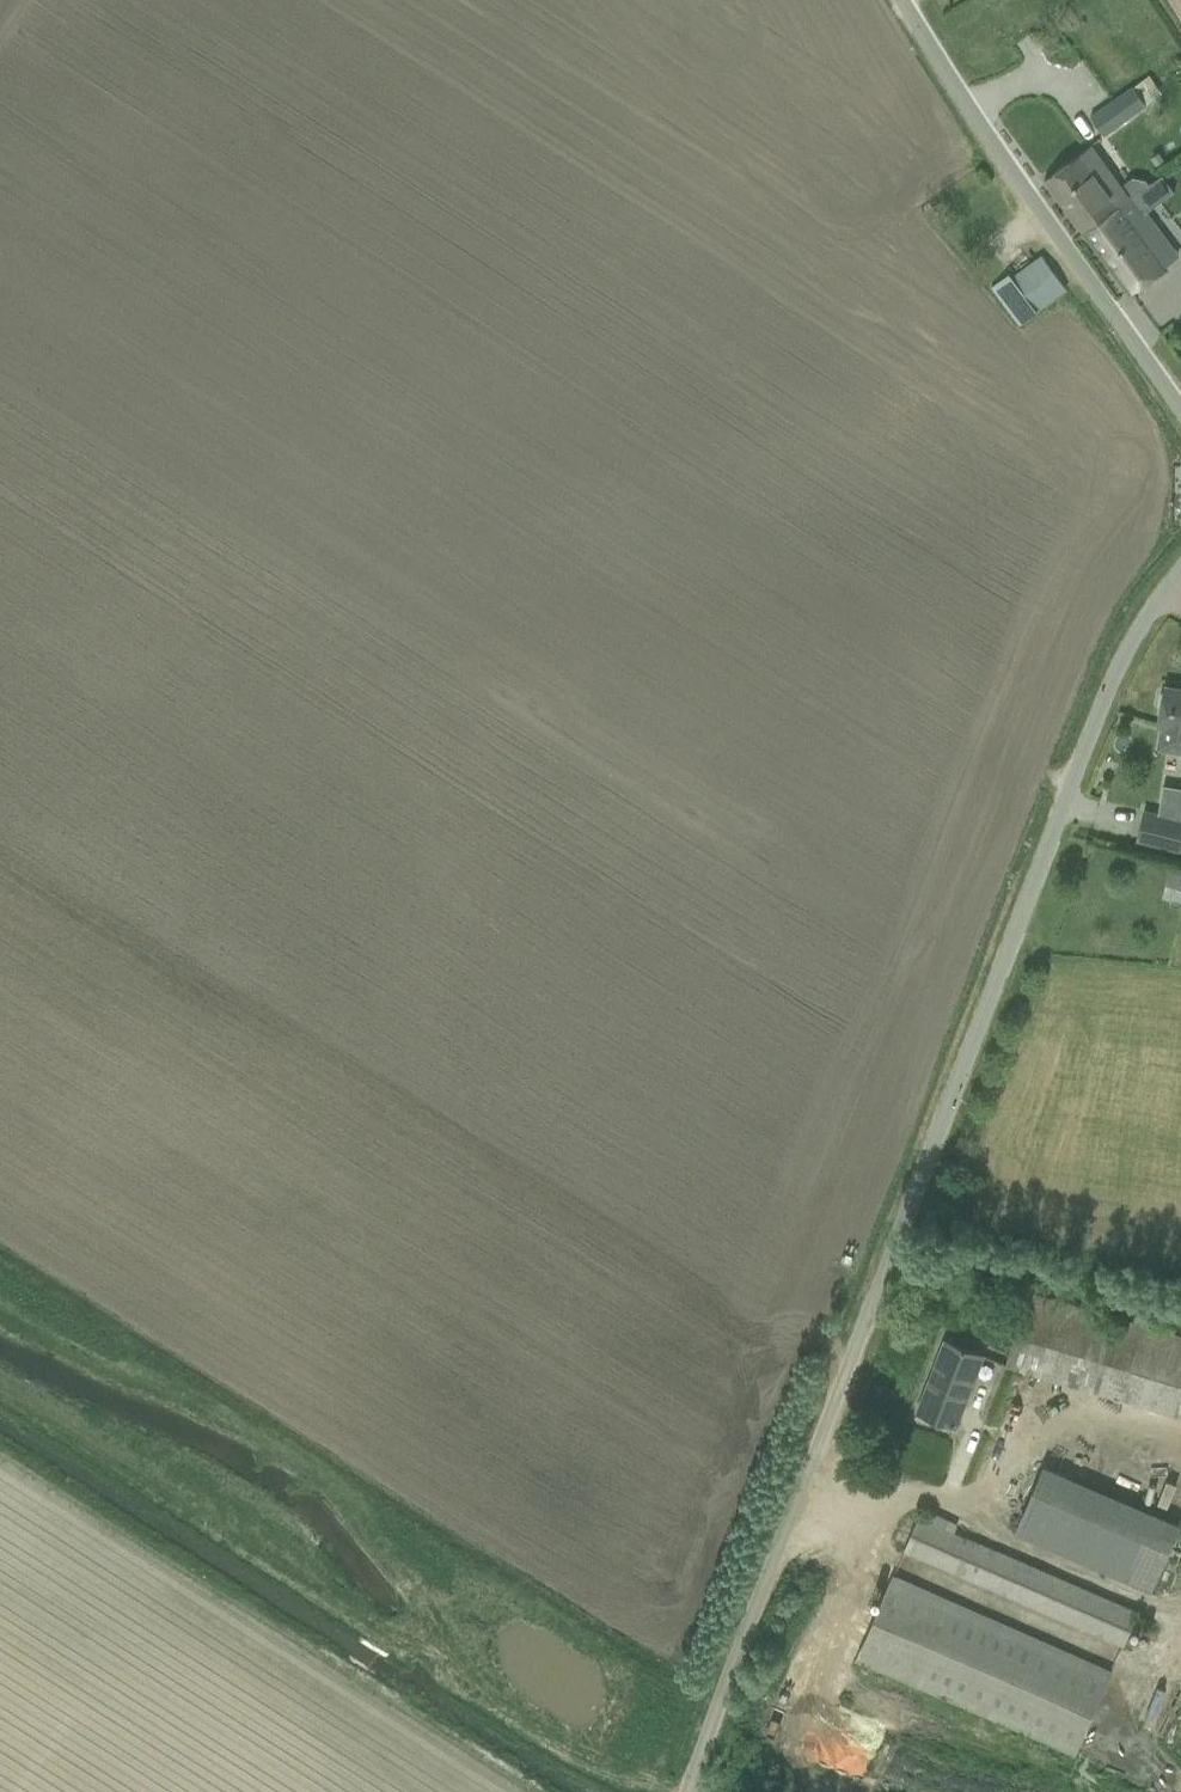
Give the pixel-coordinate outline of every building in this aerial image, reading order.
[(1091,115),(1104,134),(1147,103),(1134,85),(1091,115)] [(1045,179),(1087,236),(1122,210),(1115,201),(1127,193),(1092,144),(1064,165),(1045,179)] [(1122,210),(1087,236),(1113,271),(1129,292),(1132,290),(1149,278),(1165,266),(1145,240),(1159,229),(1147,212),(1143,215),(1142,213),(1174,191),(1162,174),(1130,196),(1127,193),(1115,201),(1122,210)] [(1009,273),(992,285),(994,287),(998,293),(1020,323),(1033,313),(1034,312),(1036,311),(1067,288),(1045,259),(1043,255),(1035,261),(1028,266),(1022,271),(1012,278),(1011,277),(1009,273)] [(1159,726),(1164,726),(1160,747),(1180,750),(1180,689),(1166,687),(1165,692),(1161,693),(1160,703),(1163,706),(1159,726)] [(1138,839),(1180,849),(1180,820),(1145,811),(1138,839)] [(1180,901),(1180,873),(1169,870),(1162,896),(1180,901)] [(1170,907),(1179,909),(1180,903),(1180,902),(1172,900),(1170,907)] [(1180,1415),(1180,1335),(1030,1290),(1008,1363),(1180,1415)] [(919,1411),(954,1425),(984,1354),(947,1340),(919,1411)] [(1164,1591),(1180,1547),(1180,1515),(1051,1466),(1024,1538),(1164,1591)] [(906,1549),(1125,1643),(1139,1610),(920,1516),(906,1549)] [(894,1674),(1074,1755),(1111,1673),(914,1584),(892,1575),(857,1659),(894,1674)]
